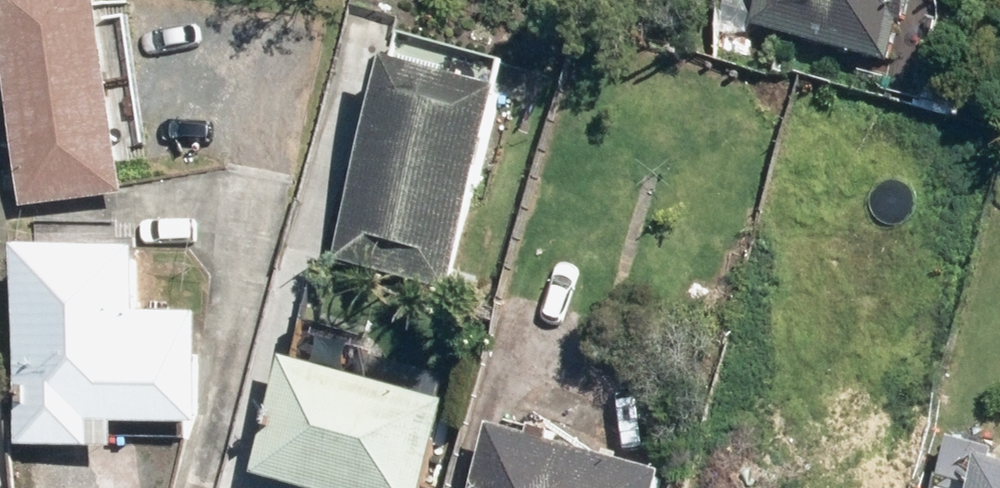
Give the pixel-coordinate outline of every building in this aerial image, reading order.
[(13,69),(0,70),(0,122),(17,120),(24,203),(123,195),(108,0),(8,0),(13,69)] [(758,28),(899,68),(918,0),(766,0),(758,28)] [(412,30),(404,61),(397,59),(346,246),(458,277),(510,90),(500,87),(508,57),(412,30)] [(19,446),(97,451),(109,452),(120,453),(122,425),(199,429),(206,315),(151,312),(155,250),(31,244),(19,446)] [(291,358),(262,473),(317,487),(436,487),(459,405),(291,358)] [(667,472),(500,428),(484,487),(663,487),(667,472)] [(998,466),(999,457),(999,450),(954,437),(940,487),(999,487),(999,467),(998,466)] [(695,473),(690,487),(749,487),(695,473)]
